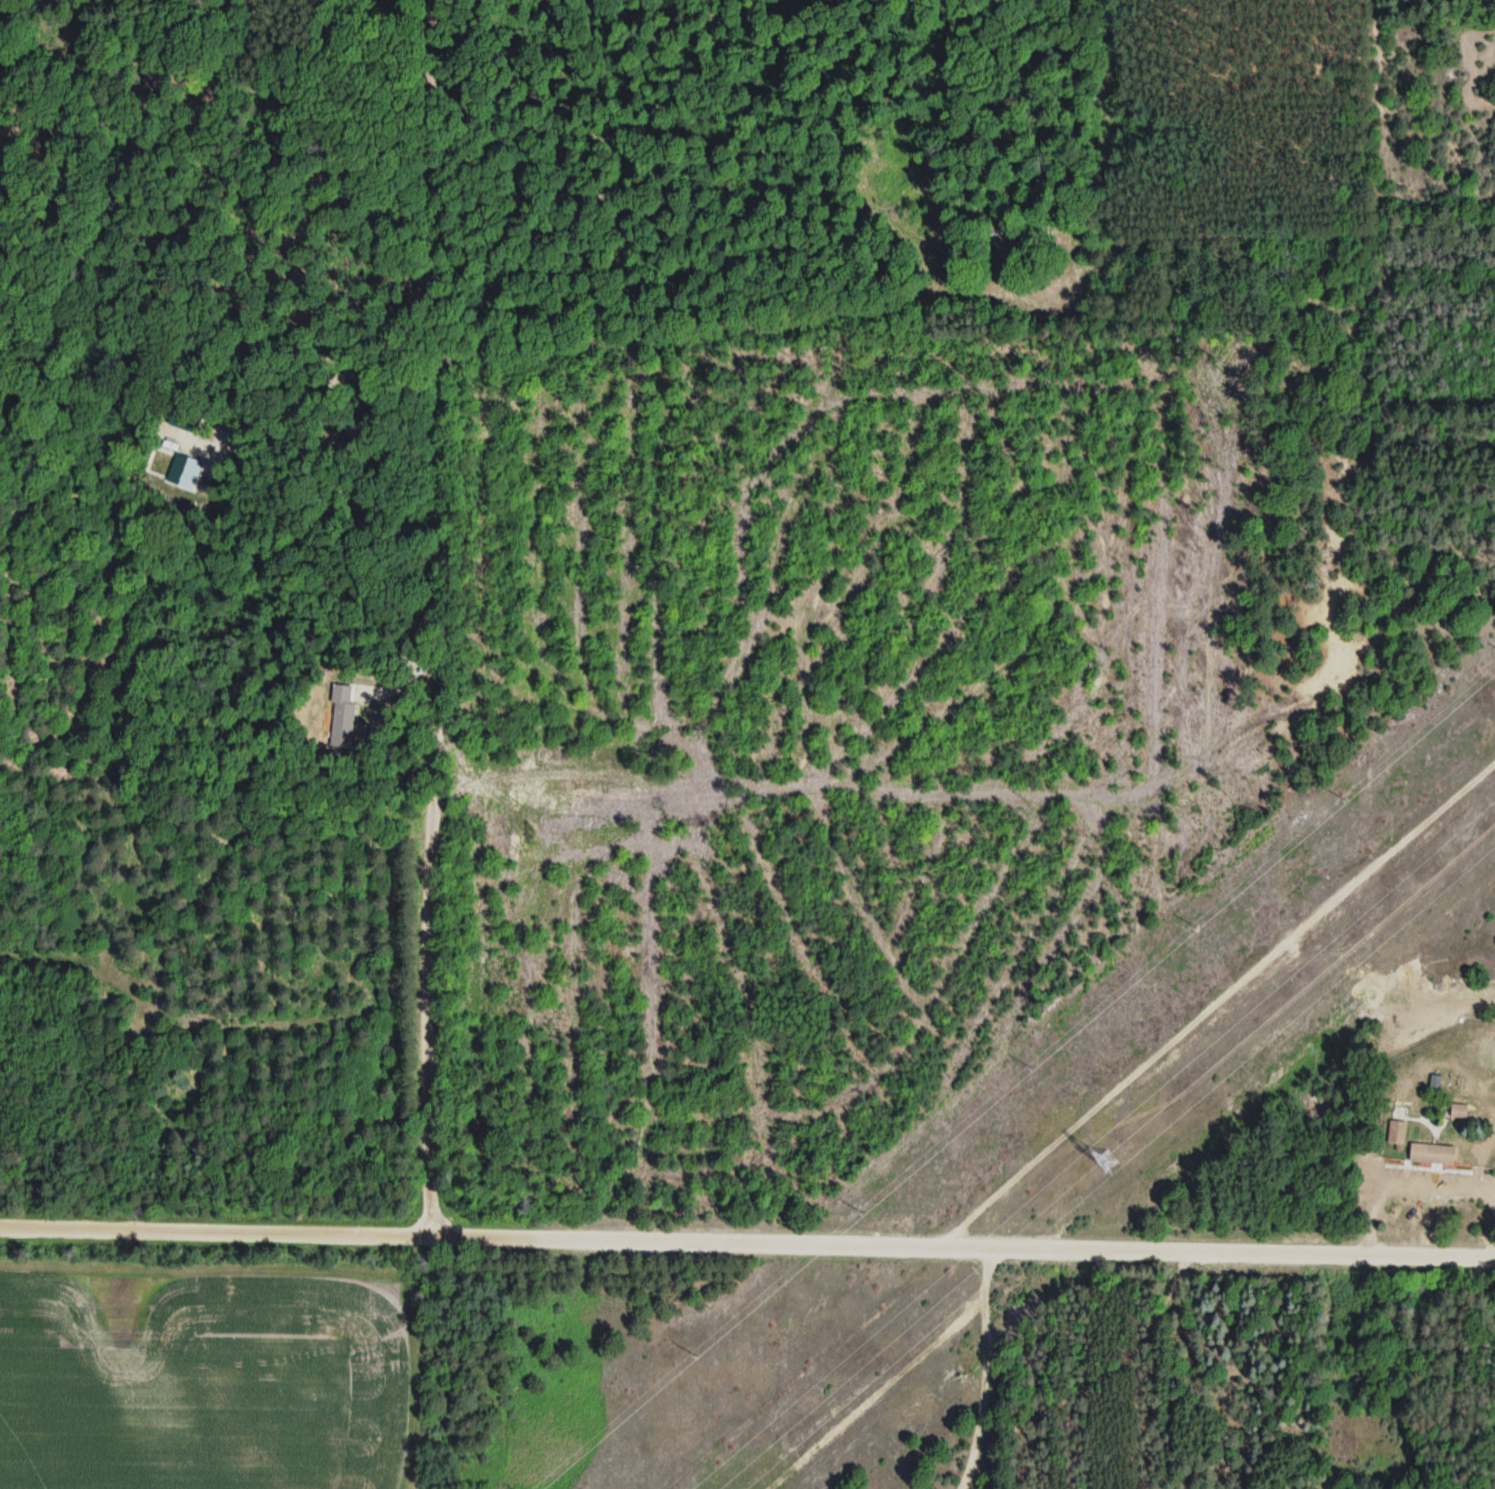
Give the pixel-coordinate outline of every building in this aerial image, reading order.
[(1450,1118),(1465,1118),(1465,1106),(1450,1106),(1450,1118)] [(1452,1165),(1454,1147),(1410,1144),(1409,1162),(1452,1165)]
